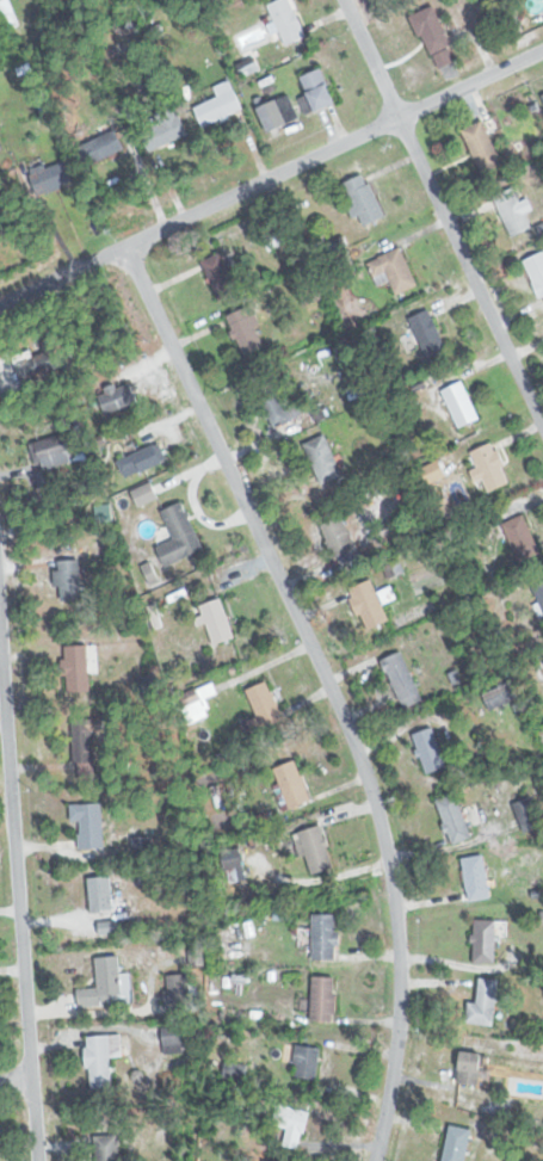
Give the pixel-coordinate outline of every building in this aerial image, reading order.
[(6,30),(18,25),(7,0),(1,0),(0,1),(0,17),(6,30)] [(290,0),(278,0),(266,6),(286,45),(307,36),(290,0)] [(409,17),(428,58),(452,47),(433,6),(409,17)] [(335,103),(322,68),(301,76),(315,111),(335,103)] [(193,107),(203,128),(242,109),(229,80),(214,87),(217,97),(193,107)] [(257,109),(269,134),(303,116),(291,92),(257,109)] [(155,113),(160,124),(141,132),(149,152),(187,135),(174,105),(155,113)] [(483,174),(504,163),(482,119),(462,130),(483,174)] [(124,148),(115,129),(79,147),(88,166),(124,148)] [(30,175),(39,194),(78,178),(68,158),(30,175)] [(344,183),(365,226),(385,216),(364,173),(344,183)] [(532,226),(513,186),(493,197),(512,236),(532,226)] [(366,263),(375,279),(385,273),(396,295),(418,284),(400,246),(366,263)] [(539,298),(542,297),(542,251),(523,260),(539,298)] [(202,263),(222,303),(242,294),(222,252),(202,263)] [(227,315),(245,356),(266,346),(248,305),(227,315)] [(428,359),(448,348),(428,309),(408,319),(428,359)] [(30,350),(13,356),(24,383),(70,364),(58,334),(42,341),(45,351),(32,356),(30,350)] [(106,414),(138,403),(130,381),(99,391),(106,414)] [(480,418),(462,381),(442,390),(459,427),(480,418)] [(274,427),(295,418),(277,382),(258,393),(274,427)] [(302,443),(321,487),(345,476),(326,431),(302,443)] [(72,462),(66,434),(32,440),(37,469),(72,462)] [(127,480),(168,461),(160,441),(118,461),(127,480)] [(490,443),(471,451),(477,467),(469,470),(475,483),(483,480),(488,492),(510,482),(490,443)] [(158,498),(152,483),(135,490),(140,505),(158,498)] [(175,539),(158,546),(166,566),(204,550),(184,501),(163,510),(175,539)] [(542,551),(523,513),(502,524),(520,562),(542,551)] [(337,564),(359,556),(344,515),(321,524),(337,564)] [(57,560),(57,599),(81,599),(81,560),(57,560)] [(351,587),(364,629),(388,622),(375,579),(351,587)] [(542,614),(542,580),(533,583),(542,614)] [(199,605),(214,646),(235,638),(221,598),(199,605)] [(90,644),(66,644),(66,697),(90,697),(90,644)] [(382,660),(402,710),(422,702),(402,651),(382,660)] [(243,724),(251,736),(285,720),(265,680),(246,691),(259,716),(243,724)] [(216,692),(212,683),(184,693),(195,720),(208,715),(202,698),(216,692)] [(489,709),(513,700),(507,684),(483,693),(489,709)] [(95,779),(95,728),(104,728),(104,720),(74,720),(74,779),(95,779)] [(413,734),(425,774),(446,768),(434,728),(413,734)] [(313,801),(295,760),(272,770),(289,810),(313,801)] [(452,845),(473,838),(456,792),(436,799),(452,845)] [(542,826),(531,797),(513,803),(524,833),(542,826)] [(79,821),(79,848),(104,848),(104,803),(72,803),(72,821),(79,821)] [(296,833),(309,876),(334,867),(321,826),(296,833)] [(490,897),(482,854),(462,859),(470,901),(490,897)] [(90,910),(113,910),(113,876),(90,876),(90,910)] [(313,914),(313,958),(338,958),(338,914),(313,914)] [(496,920),(474,920),(474,963),(496,963),(496,920)] [(119,956),(97,957),(98,987),(78,988),(79,1006),(111,1005),(110,994),(122,993),(119,956)] [(167,975),(167,1012),(190,1012),(190,975),(167,975)] [(311,1021),(334,1021),(334,977),(311,977),(311,1021)] [(470,1002),(469,1025),(496,1025),(498,978),(479,978),(477,1002),(470,1002)] [(183,1026),(163,1026),(163,1052),(183,1052),(183,1026)] [(87,1035),(88,1089),(112,1088),(111,1056),(121,1056),(121,1035),(87,1035)] [(320,1048),(296,1045),(292,1076),(316,1079),(320,1048)] [(485,1055),(463,1051),(458,1082),(479,1086),(485,1055)] [(245,1077),(245,1064),(226,1064),(226,1077),(245,1077)] [(280,1103),(276,1126),(285,1129),(280,1144),(300,1150),(308,1110),(280,1103)] [(471,1129),(450,1124),(443,1160),(465,1160),(471,1129)] [(95,1160),(121,1160),(121,1135),(95,1135),(95,1160)]
